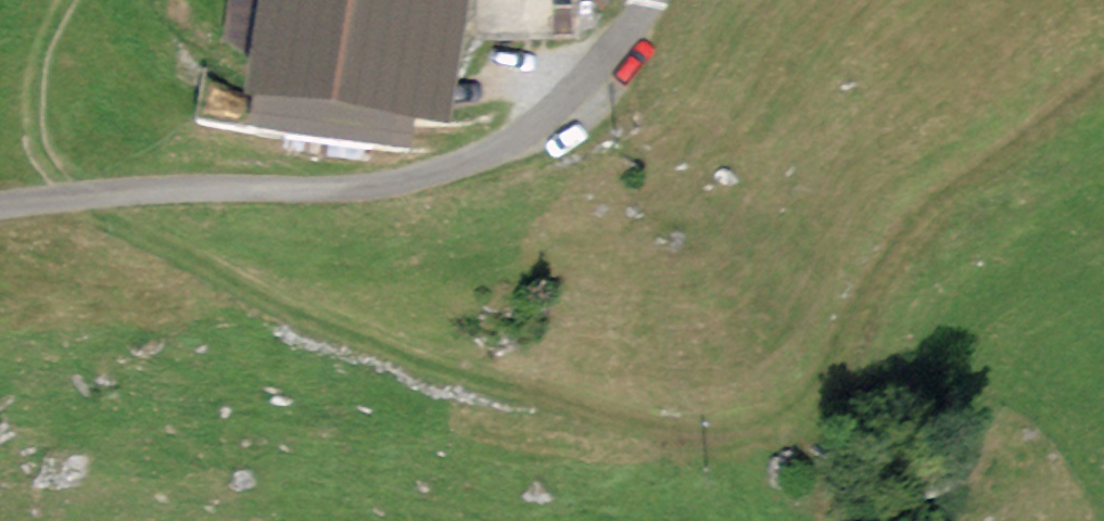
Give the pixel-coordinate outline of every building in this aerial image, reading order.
[(241,120),(449,151),(472,0),(259,0),(241,120)]
